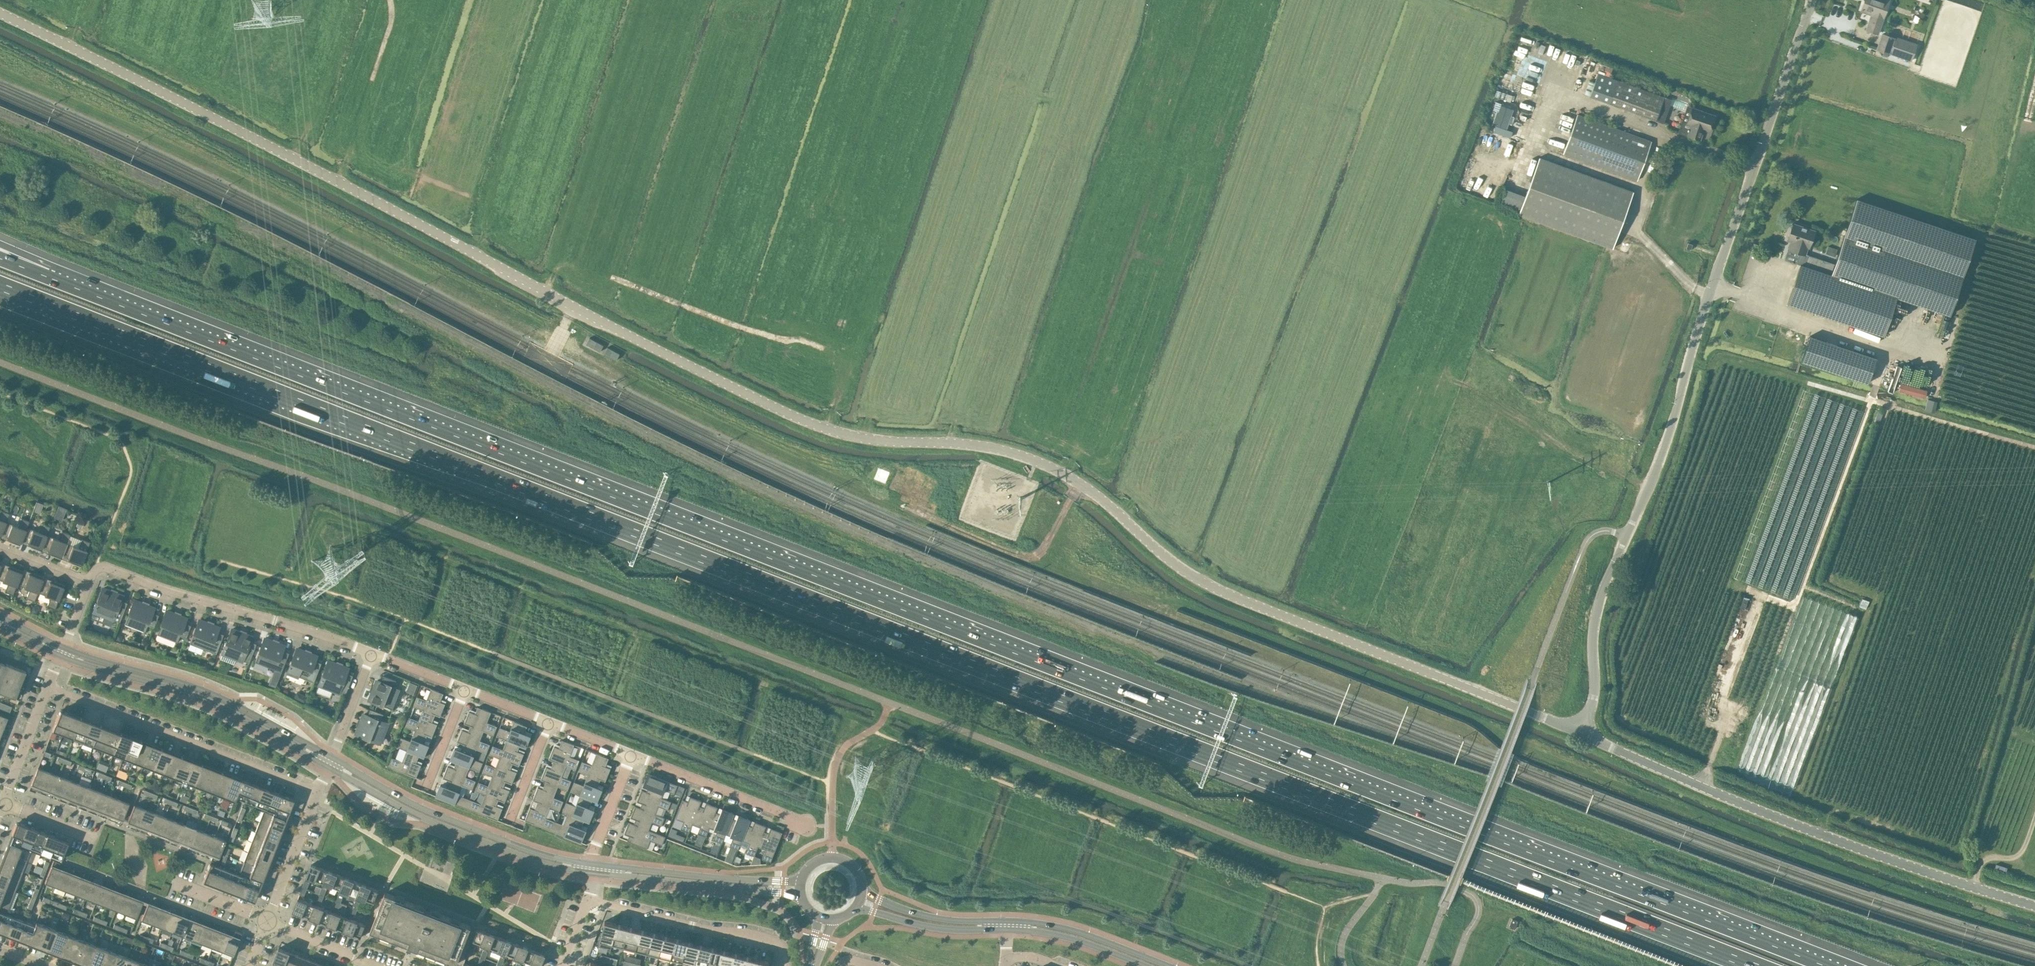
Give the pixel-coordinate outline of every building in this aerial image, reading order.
[(1878,34),(1889,0),(1888,0),(1864,0),(1864,1),(1861,10),(1872,13),(1866,30),(1878,34)] [(1877,49),(1889,53),(1894,38),(1882,34),(1877,49)] [(1896,36),(1890,54),(1911,61),(1917,43),(1896,36)] [(1598,73),(1590,96),(1663,122),(1666,113),(1659,111),(1664,97),(1598,73)] [(1687,135),(1700,139),(1702,133),(1701,132),(1702,129),(1709,131),(1715,116),(1692,108),(1687,123),(1691,125),(1687,135)] [(1563,153),(1637,180),(1651,141),(1577,114),(1563,153)] [(1519,214),(1613,248),(1633,191),(1539,157),(1519,214)] [(1500,205),(1519,211),(1525,195),(1506,188),(1500,205)] [(1844,237),(1831,274),(1897,296),(1897,297),(1905,300),(1907,300),(1909,301),(1950,315),(1975,239),(1856,199),(1844,237)] [(1793,223),(1787,240),(1791,241),(1788,249),(1800,253),(1796,263),(1800,265),(1800,264),(1805,266),(1817,270),(1821,260),(1823,261),(1823,260),(1806,254),(1808,247),(1809,247),(1815,230),(1804,227),(1798,225),(1793,223)] [(1828,246),(1825,253),(1835,256),(1837,249),(1828,246)] [(1800,265),(1787,303),(1884,335),(1897,297),(1897,296),(1831,274),(1817,270),(1805,266),(1800,264),(1800,265)] [(1868,383),(1876,358),(1810,336),(1802,360),(1868,383)] [(586,344),(600,351),(604,345),(590,337),(586,344)] [(604,353),(617,360),(620,353),(607,347),(604,353)] [(6,522),(9,513),(1,510),(0,513),(0,537),(4,527),(6,522)] [(25,532),(27,527),(29,521),(21,518),(18,526),(6,522),(4,527),(10,529),(7,537),(6,537),(10,539),(10,541),(9,541),(20,545),(25,532)] [(45,540),(47,535),(50,526),(42,523),(42,524),(39,532),(27,527),(25,532),(31,535),(28,542),(27,542),(27,543),(31,544),(31,546),(30,546),(30,547),(41,551),(45,540)] [(61,559),(65,548),(67,543),(70,534),(62,531),(59,540),(47,535),(45,540),(51,542),(48,550),(47,550),(51,552),(51,554),(50,554),(61,559)] [(70,562),(81,566),(90,542),(82,538),(82,539),(79,547),(67,543),(65,548),(71,550),(68,558),(67,558),(71,560),(70,562)] [(8,583),(5,591),(5,592),(13,595),(17,584),(19,579),(23,570),(12,566),(12,567),(11,569),(7,567),(7,568),(4,575),(0,574),(0,580),(8,583)] [(19,579),(17,584),(30,589),(27,597),(26,597),(26,598),(34,601),(38,592),(40,587),(44,576),(34,572),(33,573),(34,573),(33,575),(29,573),(28,574),(29,574),(26,581),(19,579)] [(40,587),(38,592),(50,597),(47,605),(47,606),(55,609),(65,584),(54,580),(54,581),(53,583),(49,581),(49,582),(47,590),(40,587)] [(93,612),(120,622),(127,602),(121,600),(123,596),(102,588),(93,612)] [(125,624),(145,632),(147,625),(154,627),(159,615),(152,612),(154,608),(134,600),(125,624)] [(157,634),(177,642),(180,635),(186,638),(191,625),(185,623),(186,618),(166,611),(157,634)] [(190,643),(216,654),(224,634),(217,632),(219,628),(199,620),(190,643)] [(222,652),(249,663),(256,643),(250,641),(252,637),(231,629),(222,652)] [(264,638),(255,662),(275,670),(281,672),(284,665),(289,653),(283,650),(284,646),(264,638)] [(287,672),(314,682),(321,663),(315,660),(316,656),(296,648),(287,672)] [(319,684),(345,694),(352,675),(346,673),(348,669),(328,661),(319,684)] [(15,698),(26,671),(5,663),(0,662),(0,692),(15,698)] [(370,700),(393,709),(401,689),(394,686),(397,680),(384,675),(382,681),(378,680),(370,700)] [(440,701),(444,693),(431,688),(427,700),(417,696),(413,706),(423,709),(436,714),(435,714),(440,716),(445,703),(440,701)] [(487,722),(491,712),(478,706),(475,713),(469,711),(464,723),(471,725),(484,730),(484,731),(494,735),(497,726),(487,722)] [(63,734),(71,713),(60,709),(52,730),(63,734)] [(357,734),(380,743),(388,723),(381,720),(384,714),(371,709),(368,715),(364,713),(357,734)] [(432,737),(437,724),(432,722),(435,714),(436,714),(423,709),(419,720),(409,716),(405,726),(415,730),(415,729),(428,734),(427,735),(432,737)] [(73,738),(81,717),(71,713),(63,734),(73,738)] [(83,742),(91,721),(81,717),(73,738),(83,742)] [(93,746),(101,725),(91,721),(83,742),(93,746)] [(525,733),(527,726),(514,721),(510,731),(500,727),(497,736),(507,740),(507,739),(520,744),(520,745),(526,747),(531,735),(525,733)] [(103,750),(111,728),(101,725),(93,746),(103,750)] [(484,731),(484,730),(471,725),(468,731),(462,729),(457,741),(463,744),(464,743),(477,748),(477,749),(487,753),(490,744),(480,740),(484,731)] [(113,753),(121,732),(111,728),(103,750),(113,753)] [(424,757),(429,744),(424,742),(427,735),(428,734),(415,729),(415,730),(411,741),(401,737),(397,746),(407,750),(420,755),(419,755),(424,757)] [(123,757),(131,736),(121,732),(113,753),(123,757)] [(133,761),(141,740),(131,736),(123,757),(133,761)] [(524,753),(518,751),(520,745),(520,744),(507,739),(507,740),(503,749),(493,745),(490,754),(500,758),(500,757),(513,763),(519,765),(524,753)] [(580,760),(570,756),(574,744),(562,739),(559,748),(554,746),(549,759),(554,761),(554,760),(566,765),(576,769),(580,760)] [(143,765),(152,744),(141,740),(133,761),(143,765)] [(477,749),(477,748),(464,743),(463,744),(461,749),(455,747),(450,759),(456,762),(456,761),(470,767),(480,771),(483,762),(473,758),(477,749)] [(154,769),(162,748),(152,744),(143,765),(154,769)] [(164,773),(172,752),(162,748),(154,769),(164,773)] [(416,777),(421,764),(416,762),(419,755),(420,755),(407,750),(403,761),(391,756),(387,766),(416,777)] [(174,777),(182,756),(172,752),(164,773),(174,777)] [(606,766),(609,758),(597,753),(592,764),(582,761),(579,770),(589,775),(590,774),(601,779),(606,781),(611,768),(606,766)] [(184,781),(192,760),(182,756),(174,777),(184,781)] [(512,784),(517,771),(511,769),(513,763),(500,757),(500,758),(496,767),(486,763),(482,772),(492,776),(493,776),(506,781),(512,784)] [(194,785),(202,764),(192,760),(184,781),(194,785)] [(566,765),(554,760),(554,761),(551,768),(546,766),(541,779),(546,781),(558,786),(568,790),(572,780),(562,776),(566,765)] [(473,789),(476,780),(466,776),(470,767),(456,761),(456,762),(454,768),(448,765),(443,777),(449,780),(463,785),(473,789)] [(204,789),(212,768),(202,764),(194,785),(204,789)] [(38,786),(42,788),(49,771),(38,767),(29,789),(35,792),(38,786)] [(214,793),(222,772),(212,768),(204,789),(214,793)] [(42,788),(52,792),(58,775),(49,771),(42,788)] [(224,797),(232,775),(222,772),(214,793),(224,797)] [(674,793),(678,785),(648,773),(643,785),(648,787),(647,791),(646,792),(662,798),(662,797),(665,790),(674,793)] [(601,779),(590,774),(589,775),(585,785),(574,781),(571,791),(580,795),(580,794),(593,799),(598,801),(603,788),(598,786),(601,779)] [(52,792),(62,796),(69,779),(58,775),(52,792)] [(236,797),(242,779),(232,775),(224,797),(235,801),(236,797)] [(499,799),(505,802),(510,790),(503,787),(506,781),(493,776),(492,776),(489,785),(479,781),(475,790),(485,794),(499,799)] [(62,796),(72,800),(79,783),(69,779),(62,796)] [(246,801),(253,783),(242,779),(236,797),(246,801)] [(436,796),(467,808),(470,799),(459,794),(463,785),(449,780),(447,786),(441,783),(436,796)] [(543,788),(538,787),(533,800),(538,801),(550,806),(560,810),(564,800),(554,797),(558,786),(546,781),(543,788)] [(72,800),(82,804),(89,787),(79,783),(72,800)] [(256,805),(263,787),(253,783),(246,801),(256,805)] [(82,804),(92,807),(99,791),(89,787),(82,804)] [(266,809),(273,791),(263,787),(256,805),(266,809)] [(662,797),(662,798),(646,792),(647,791),(642,789),(637,801),(642,803),(640,807),(640,808),(655,814),(656,813),(659,806),(668,809),(671,801),(662,797)] [(92,807),(102,811),(109,795),(99,791),(92,807)] [(270,814),(275,816),(283,795),(273,791),(266,809),(272,811),(271,813),(270,814)] [(499,799),(485,794),(482,803),(470,799),(467,808),(498,820),(503,808),(496,805),(499,799)] [(593,799),(580,794),(580,795),(576,805),(566,802),(563,811),(568,813),(585,819),(585,820),(590,822),(595,809),(590,807),(593,799)] [(102,811),(112,815),(119,799),(109,795),(102,811)] [(275,816),(286,820),(294,799),(283,795),(275,816)] [(700,805),(702,801),(690,796),(688,801),(683,799),(675,818),(684,821),(681,829),(689,832),(693,824),(692,824),(699,805),(700,805)] [(112,815),(123,819),(129,803),(119,799),(112,815)] [(550,806),(538,801),(535,809),(530,807),(525,820),(553,831),(557,821),(546,817),(550,806)] [(716,812),(718,807),(706,802),(704,807),(700,805),(699,805),(692,824),(693,824),(700,827),(698,833),(706,837),(710,827),(709,827),(715,812),(716,812)] [(138,825),(145,809),(134,804),(128,821),(138,825)] [(662,825),(665,817),(656,813),(655,814),(640,808),(640,807),(635,805),(631,817),(636,819),(634,823),(634,824),(649,830),(649,829),(652,822),(662,825)] [(148,829),(155,813),(145,809),(138,825),(148,829)] [(732,818),(734,813),(722,809),(720,814),(716,812),(715,812),(709,827),(710,827),(717,830),(714,840),(722,843),(726,833),(732,818)] [(259,821),(282,830),(286,820),(275,816),(270,814),(271,813),(264,810),(259,821)] [(158,833),(165,816),(155,813),(148,829),(158,833)] [(585,820),(585,819),(568,813),(563,824),(557,821),(553,831),(582,842),(587,829),(582,827),(585,820)] [(748,825),(750,820),(738,815),(736,820),(732,818),(726,833),(734,836),(730,846),(738,849),(742,840),(748,824),(748,825)] [(168,837),(175,820),(165,816),(158,833),(168,837)] [(179,841),(185,824),(175,820),(168,837),(179,841)] [(255,831),(278,840),(282,830),(259,821),(255,831)] [(764,831),(766,826),(754,821),(752,826),(748,825),(748,824),(742,840),(750,843),(746,852),(754,855),(758,846),(764,831)] [(16,822),(8,842),(20,847),(28,826),(16,822)] [(662,844),(666,836),(649,829),(649,830),(634,824),(634,823),(629,822),(624,833),(629,835),(627,840),(647,848),(651,840),(662,844)] [(189,845),(195,828),(185,824),(179,841),(189,845)] [(28,826),(20,847),(24,848),(24,847),(24,845),(30,847),(37,830),(28,826)] [(199,849),(205,832),(195,828),(189,845),(199,849)] [(771,862),(782,832),(770,828),(769,833),(764,831),(758,846),(766,849),(762,858),(771,862)] [(47,834),(37,830),(30,847),(40,851),(47,834)] [(252,841),(274,850),(278,840),(255,831),(252,841)] [(209,853),(215,836),(205,832),(199,849),(209,853)] [(57,838),(47,834),(40,851),(50,855),(57,838)] [(211,860),(217,862),(226,840),(215,836),(209,853),(213,854),(211,860)] [(68,842),(57,838),(50,855),(61,859),(68,842)] [(248,851),(270,860),(274,850),(252,841),(248,851)] [(5,852),(27,861),(32,863),(36,853),(31,851),(31,850),(24,847),(24,848),(20,847),(8,842),(5,852)] [(244,861),(266,870),(270,860),(248,851),(244,861)] [(1,862),(23,871),(27,861),(5,852),(1,862)] [(54,860),(45,882),(55,886),(62,870),(58,868),(60,862),(54,860)] [(252,876),(262,880),(266,870),(244,861),(240,872),(247,875),(247,874),(252,876)] [(15,891),(23,871),(1,862),(0,864),(0,874),(6,877),(3,886),(15,891)] [(203,881),(213,885),(220,867),(210,863),(203,881)] [(311,864),(307,876),(324,883),(329,870),(311,864)] [(213,885),(223,889),(230,871),(220,867),(213,885)] [(56,886),(54,891),(63,895),(65,890),(72,873),(62,870),(55,886),(56,886)] [(329,870),(324,883),(341,889),(345,877),(329,870)] [(223,889),(233,893),(240,875),(230,871),(223,889)] [(72,873),(65,890),(76,894),(82,877),(72,873)] [(233,893),(244,897),(252,876),(247,874),(247,875),(246,877),(240,875),(233,893)] [(252,876),(244,897),(254,901),(262,880),(252,876)] [(82,877),(76,894),(86,898),(92,881),(82,877)] [(341,889),(339,893),(344,895),(349,897),(350,893),(357,896),(362,883),(345,877),(341,889)] [(92,881),(86,898),(96,902),(102,885),(92,881)] [(362,883),(357,896),(375,902),(379,890),(362,883)] [(102,885),(96,902),(106,906),(112,889),(102,885)] [(0,909),(7,912),(15,891),(3,886),(0,893),(0,909)] [(112,889),(106,906),(116,910),(122,893),(112,889)] [(446,959),(457,964),(471,926),(460,922),(459,924),(451,921),(452,918),(441,914),(440,917),(415,907),(416,904),(405,900),(404,903),(395,899),(396,897),(385,892),(371,930),(382,934),(383,932),(401,939),(400,942),(411,946),(412,943),(417,945),(416,948),(427,952),(428,952),(436,955),(436,956),(437,956),(438,953),(447,957),(446,959)] [(122,893),(116,910),(126,914),(132,897),(122,893)] [(132,897),(126,914),(137,918),(143,901),(132,897)] [(293,910),(310,917),(315,905),(298,898),(293,910)] [(141,920),(152,924),(158,907),(148,903),(141,920)] [(310,917),(327,924),(332,911),(315,905),(310,917)] [(152,924),(162,928),(168,911),(158,907),(152,924)] [(162,928),(172,932),(178,915),(168,911),(162,928)] [(327,924),(344,930),(349,918),(332,911),(327,924)] [(8,935),(15,917),(5,913),(0,925),(0,932),(8,935)] [(172,932),(182,935),(189,919),(178,915),(172,932)] [(8,935),(18,939),(25,921),(15,917),(8,935)] [(344,930),(361,937),(366,925),(349,918),(344,930)] [(182,935),(192,939),(199,923),(189,919),(182,935)] [(1509,926),(1514,929),(1517,921),(1512,919),(1509,926)] [(18,939),(28,943),(36,922),(36,921),(35,925),(25,921),(18,939)] [(613,943),(618,924),(605,921),(602,932),(600,942),(600,945),(611,948),(610,949),(611,949),(613,943)] [(38,947),(47,926),(36,922),(28,943),(38,947)] [(192,939),(202,943),(209,927),(199,923),(192,939)] [(613,943),(624,946),(629,927),(618,924),(613,943)] [(48,951),(57,930),(47,926),(38,947),(48,951)] [(202,943),(212,947),(219,930),(209,927),(202,943)] [(624,946),(636,949),(641,929),(629,927),(624,946)] [(473,940),(490,947),(495,935),(477,928),(473,940)] [(636,949),(648,952),(652,932),(641,929),(636,949)] [(58,955),(67,934),(57,930),(48,951),(58,955)] [(212,947),(222,951),(229,934),(219,930),(212,947)] [(222,951),(233,955),(242,933),(235,930),(233,936),(229,934),(222,951)] [(648,952),(659,955),(664,935),(652,932),(648,952)] [(69,959),(77,937),(67,934),(58,955),(69,959)] [(490,947),(507,953),(511,941),(495,935),(490,947)] [(659,955),(671,958),(676,938),(664,935),(659,955)] [(123,941),(132,944),(134,939),(125,936),(123,941)] [(79,963),(87,941),(77,937),(69,959),(79,963)] [(671,958),(682,961),(687,941),(676,938),(671,958)] [(97,945),(87,941),(79,963),(88,965),(89,965),(97,945)] [(507,953),(523,960),(528,948),(511,941),(507,953)] [(682,961),(694,963),(699,944),(687,941),(682,961)] [(704,965),(706,965),(711,947),(699,944),(694,963),(704,965)] [(107,949),(97,945),(89,965),(100,965),(107,949)] [(289,951),(279,947),(272,965),(284,965),(289,951)] [(722,950),(711,947),(706,965),(718,965),(722,950)] [(539,965),(541,965),(545,954),(528,948),(523,960),(539,965)] [(117,953),(107,949),(100,965),(112,965),(117,953)] [(734,953),(722,950),(718,965),(731,965),(734,953)] [(301,956),(290,952),(289,951),(284,965),(297,965),(301,956)] [(127,957),(117,953),(112,965),(124,965),(127,957)] [(746,956),(734,953),(731,965),(743,965),(746,956)] [(599,960),(608,962),(609,956),(601,954),(599,960)] [(312,960),(301,956),(297,965),(310,965),(312,960)] [(608,962),(616,965),(618,958),(609,956),(608,962)] [(757,959),(746,956),(743,965),(755,965),(757,959)] [(137,961),(127,957),(124,965),(135,965),(137,961)]
